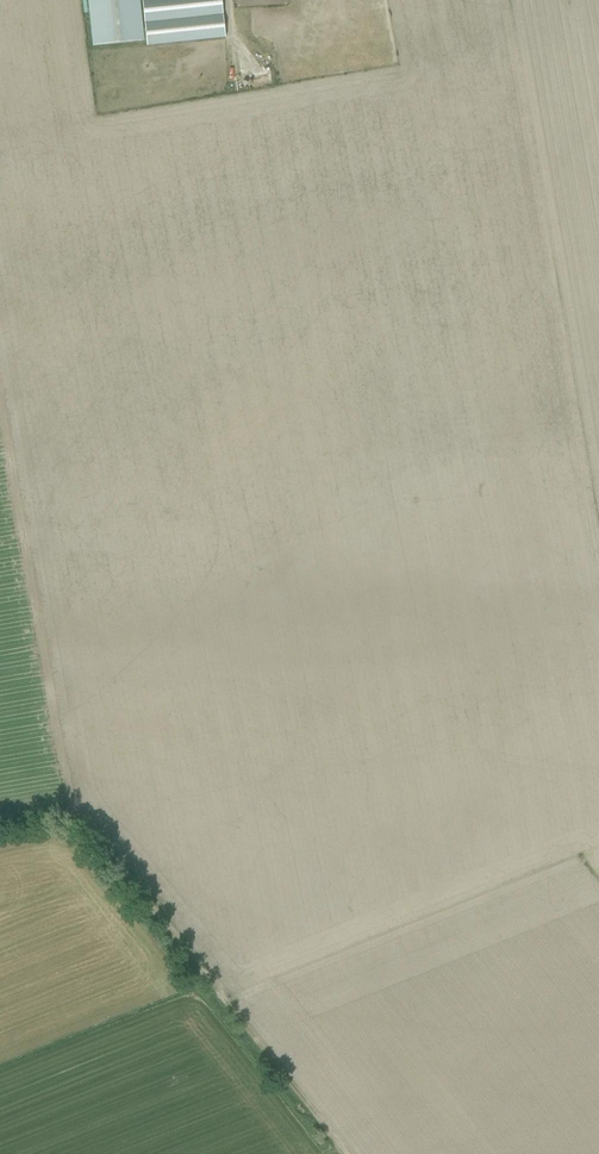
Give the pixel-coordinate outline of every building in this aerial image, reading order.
[(92,47),(118,44),(144,41),(144,40),(142,28),(139,0),(87,0),(92,47)] [(141,1),(144,23),(144,28),(146,46),(147,46),(225,38),(223,15),(221,0),(153,0),(141,1)]
